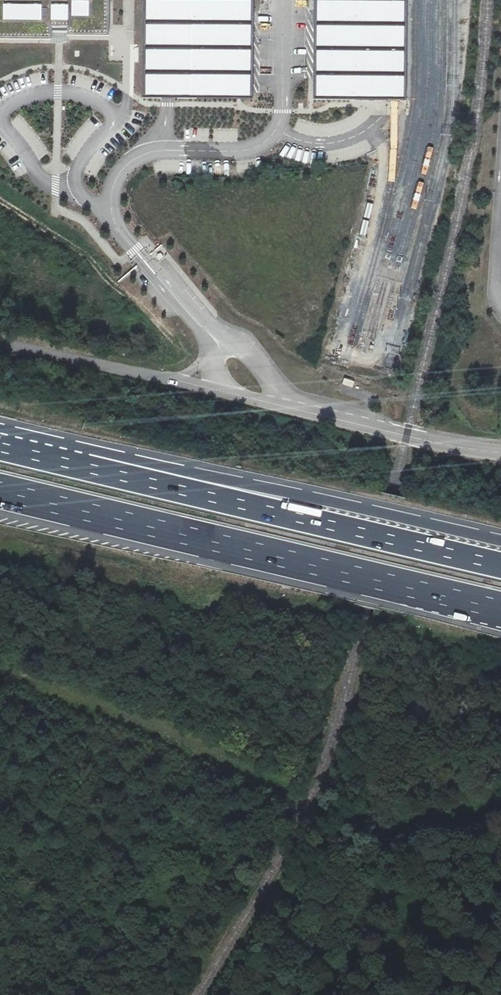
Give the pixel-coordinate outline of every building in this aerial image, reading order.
[(71,30),(71,36),(113,36),(113,0),(0,0),(0,42),(54,42),(54,29),(71,30)] [(256,94),(255,0),(155,0),(156,95),(256,94)] [(320,99),(409,98),(408,0),(320,0),(320,99)] [(358,128),(370,121),(363,109),(351,115),(358,128)] [(23,135),(31,129),(23,121),(16,127),(23,135)] [(345,378),(343,384),(353,387),(355,382),(345,378)]
